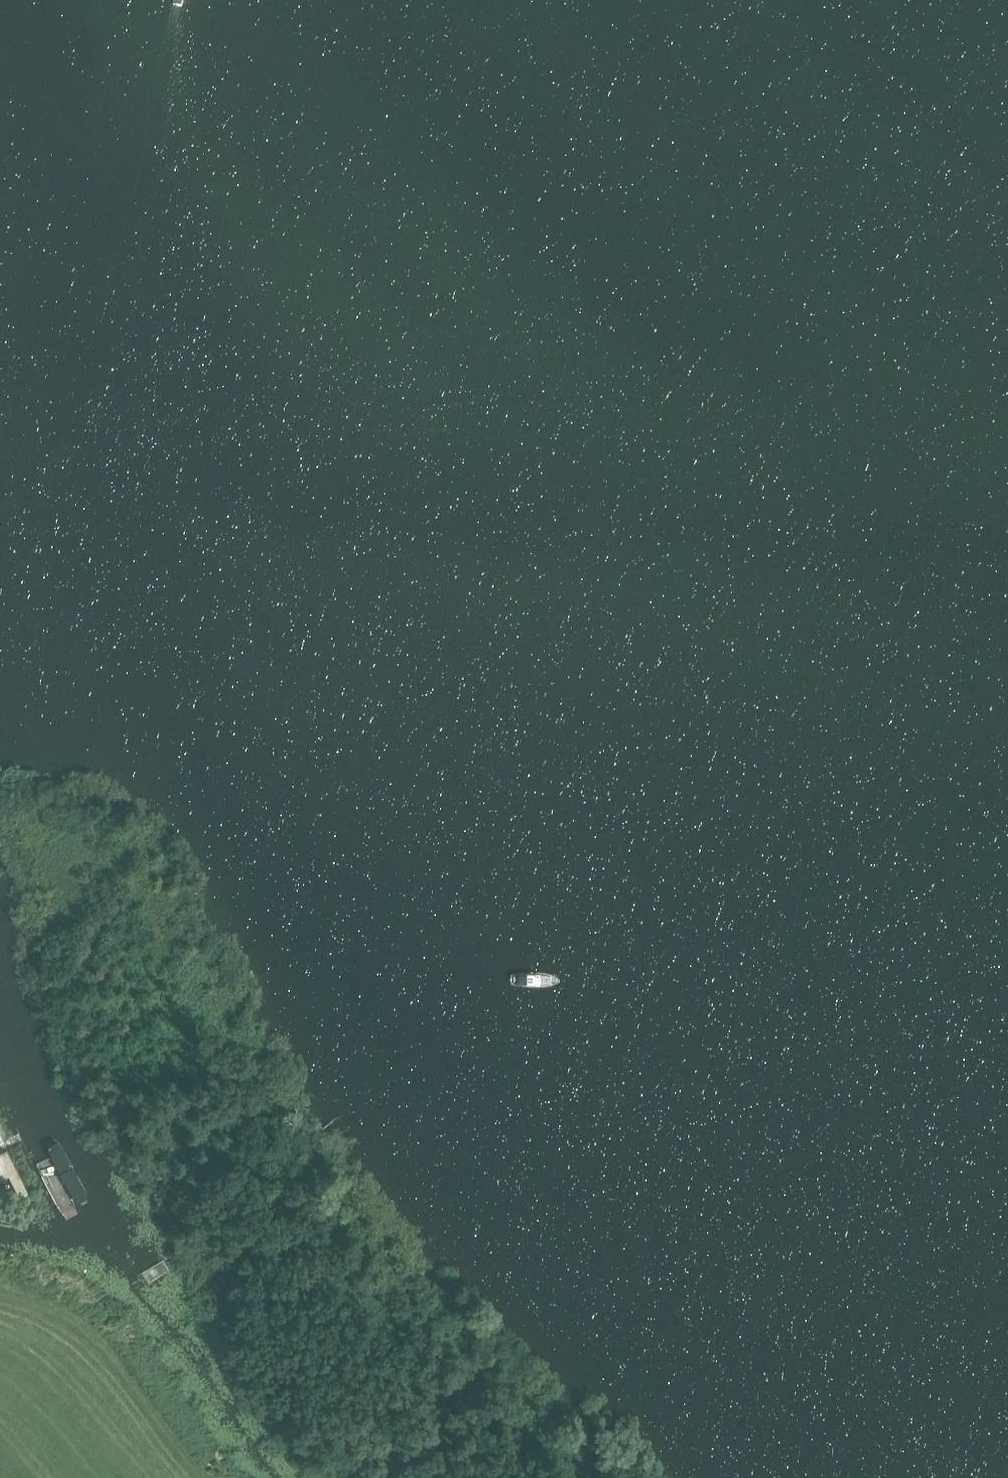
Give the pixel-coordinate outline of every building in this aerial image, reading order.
[(0,1152),(0,1179),(9,1175),(20,1197),(29,1192),(8,1149),(0,1152)]
